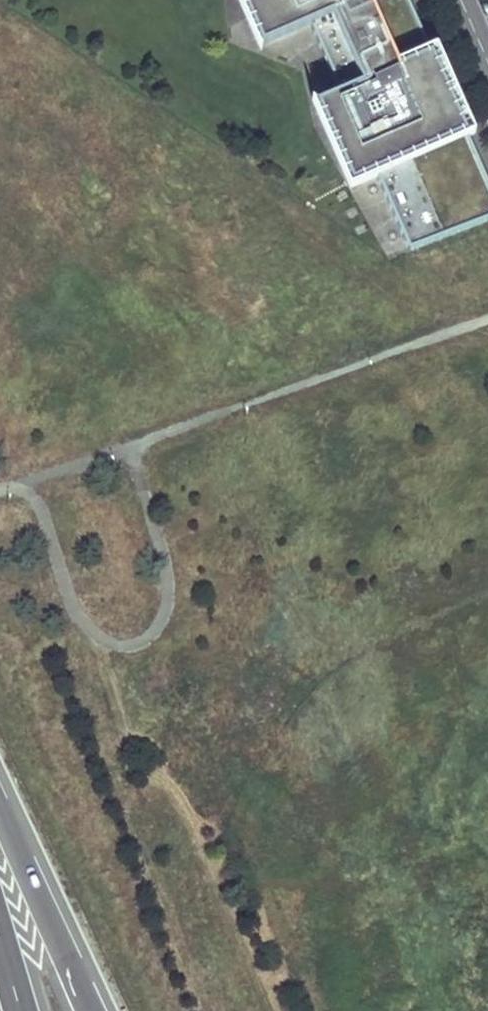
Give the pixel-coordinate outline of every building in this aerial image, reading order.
[(270,50),(313,31),(343,98),(322,107),(358,189),(380,179),(408,251),(487,221),(487,181),(470,139),(474,137),(440,59),(436,61),(408,73),(376,1),(379,0),(248,0),(270,50)]
